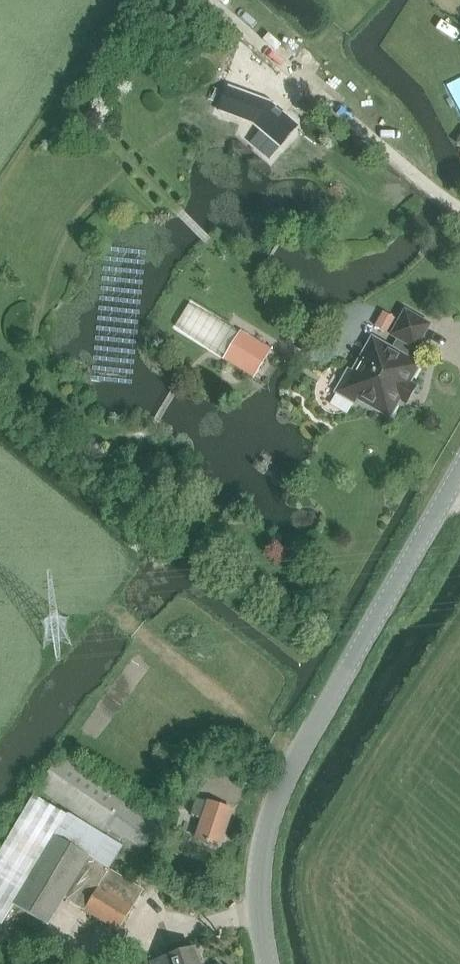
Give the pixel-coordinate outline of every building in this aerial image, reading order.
[(228,87),(219,112),(254,124),(282,147),(300,126),(272,103),(228,87)] [(104,123),(93,135),(101,143),(113,132),(104,123)] [(189,303),(176,326),(223,357),(240,331),(189,303)] [(384,312),(376,326),(386,332),(394,318),(384,312)] [(414,348),(418,350),(433,327),(407,313),(394,334),(401,338),(394,351),(375,340),(354,376),(348,372),(337,393),(356,404),(359,399),(392,418),(401,402),(407,406),(418,387),(412,384),(421,367),(408,360),(414,348)] [(223,357),(223,358),(254,378),(271,351),(240,331),(223,357)] [(161,822),(62,754),(38,787),(138,857),(161,822)] [(67,815),(32,795),(0,850),(0,923),(1,924),(13,904),(67,815)] [(202,824),(196,839),(219,848),(232,812),(206,802),(205,804),(196,801),(190,819),(202,824)] [(67,815),(13,904),(49,926),(65,899),(85,911),(110,871),(111,869),(105,865),(117,846),(67,815)] [(144,891),(110,871),(85,911),(120,932),(144,891)] [(151,963),(199,963),(195,950),(151,963)]
